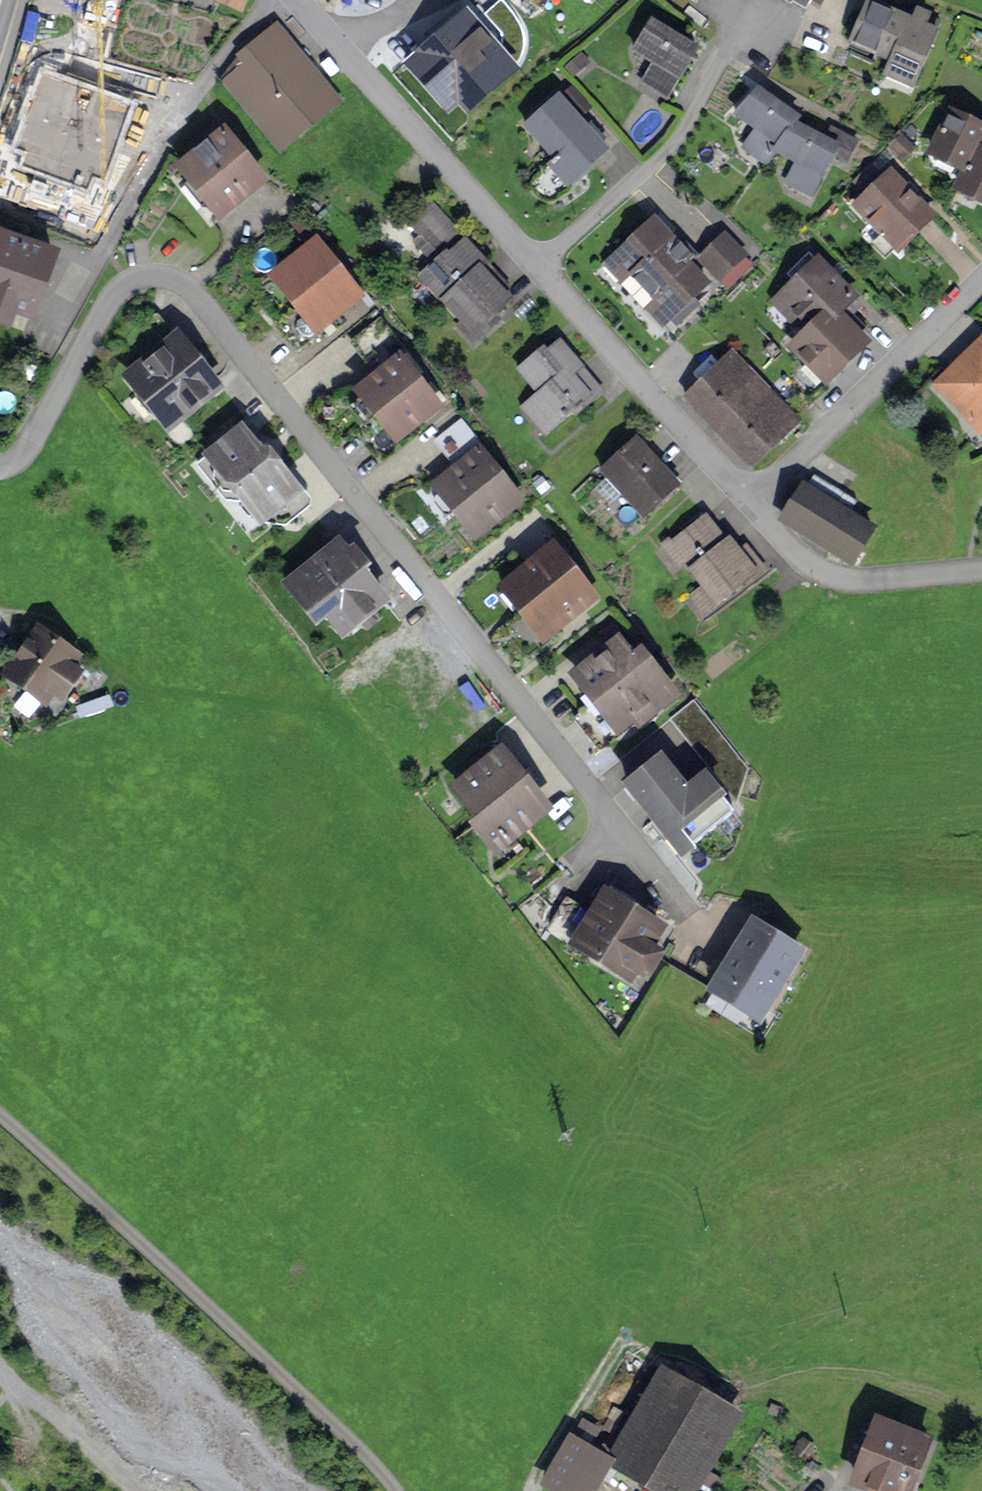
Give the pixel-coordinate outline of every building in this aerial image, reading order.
[(237,9),(240,0),(214,0),(237,9)] [(498,24),(519,5),(514,0),(475,0),(498,24)] [(804,8),(808,0),(787,0),(804,8)] [(804,8),(814,13),(821,0),(808,0),(804,8)] [(847,42),(884,58),(878,71),(907,84),(930,32),(921,28),(927,16),(910,8),(906,17),(869,0),(866,0),(847,42)] [(462,7),(436,31),(455,51),(481,27),(462,7)] [(697,46),(650,19),(632,51),(655,65),(648,77),(671,91),(697,46)] [(232,79),(282,139),(335,96),(279,28),(246,55),(252,63),(232,79)] [(582,54),(567,67),(574,75),(588,62),(582,54)] [(766,160),(774,147),(785,127),(789,130),(794,121),(799,113),(755,88),(739,115),(756,125),(744,147),(766,160)] [(553,90),(516,123),(567,182),(605,149),(553,90)] [(965,172),(978,145),(981,138),(981,125),(952,110),(929,154),(965,172)] [(785,127),(774,147),(798,161),(787,180),(809,192),(830,154),(841,160),(852,142),(831,130),(826,139),(794,121),(789,130),(785,127)] [(224,131),(178,166),(214,213),(260,178),(224,131)] [(901,137),(893,145),(902,155),(911,147),(901,137)] [(978,145),(965,172),(958,186),(981,198),(981,147),(978,145)] [(871,175),(878,164),(869,157),(861,168),(871,175)] [(888,168),(854,200),(898,246),(931,213),(888,168)] [(425,276),(476,331),(512,298),(483,267),(488,263),(430,202),(411,220),(446,257),(425,276)] [(306,218),(295,226),(304,240),(315,232),(306,218)] [(656,221),(609,263),(666,326),(710,286),(684,258),(688,255),(656,221)] [(10,319),(15,306),(33,313),(54,253),(0,234),(0,316),(10,319)] [(724,234),(699,257),(717,276),(742,253),(724,234)] [(317,242),(277,275),(318,326),(358,294),(317,242)] [(818,256),(776,299),(805,328),(827,305),(836,314),(856,293),(818,256)] [(827,305),(805,328),(792,341),(830,378),(865,342),(836,314),(827,305)] [(179,334),(128,376),(168,426),(220,384),(179,334)] [(599,388),(552,337),(514,371),(535,394),(520,407),(546,435),(599,388)] [(929,385),(979,439),(981,436),(981,341),(979,338),(929,385)] [(399,355),(351,393),(390,442),(438,404),(399,355)] [(730,355),(686,395),(747,463),(791,423),(730,355)] [(234,426),(192,463),(251,531),(293,495),(234,426)] [(677,482),(633,433),(595,467),(640,516),(677,482)] [(433,484),(474,537),(521,501),(480,448),(433,484)] [(797,485),(778,518),(853,562),(873,529),(797,485)] [(754,570),(702,508),(660,543),(697,586),(686,596),(701,614),(754,570)] [(337,536),(283,579),(318,621),(332,610),(347,629),(386,598),(337,536)] [(556,545),(503,586),(542,636),(595,596),(556,545)] [(617,637),(611,629),(601,636),(607,645),(617,637)] [(24,672),(11,691),(45,714),(79,664),(29,630),(8,661),(24,672)] [(620,641),(577,675),(619,729),(672,688),(640,647),(630,654),(620,641)] [(697,710),(677,725),(735,797),(744,769),(697,710)] [(503,752),(457,788),(500,842),(546,806),(503,752)] [(652,757),(622,781),(680,855),(732,815),(700,774),(678,791),(652,757)] [(607,892),(576,943),(630,975),(636,966),(647,972),(661,948),(650,942),(661,924),(607,892)] [(753,921),(714,990),(759,1016),(799,948),(753,921)] [(613,1460),(670,1490),(688,1490),(732,1411),(662,1372),(613,1460)] [(598,1400),(588,1418),(609,1429),(619,1411),(598,1400)] [(843,1479),(873,1490),(904,1490),(926,1441),(869,1417),(843,1479)] [(564,1490),(591,1490),(608,1463),(572,1442),(548,1482),(564,1490)]
